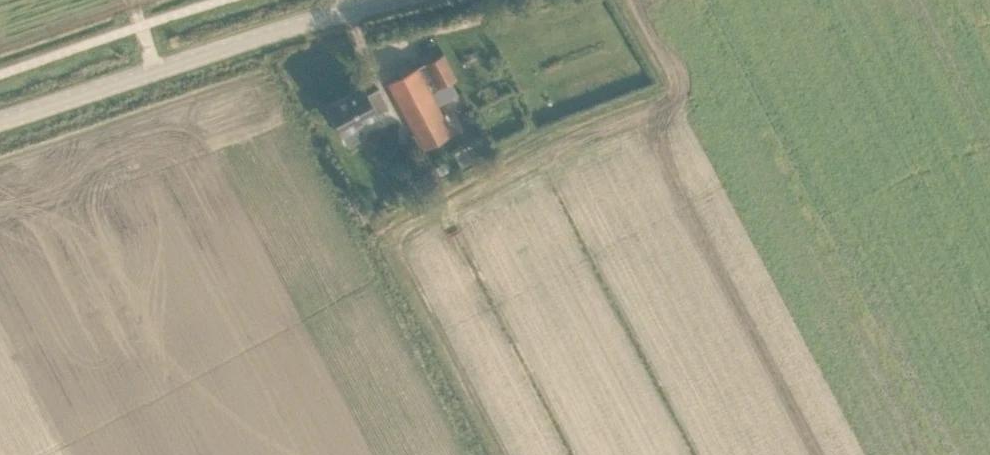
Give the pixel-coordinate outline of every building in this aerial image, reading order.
[(458,77),(444,51),(387,82),(422,148),(453,131),(444,114),(464,103),(451,81),(458,77)] [(388,107),(378,89),(365,96),(361,90),(328,108),(348,145),(366,135),(361,126),(377,117),(376,114),(388,107)]
